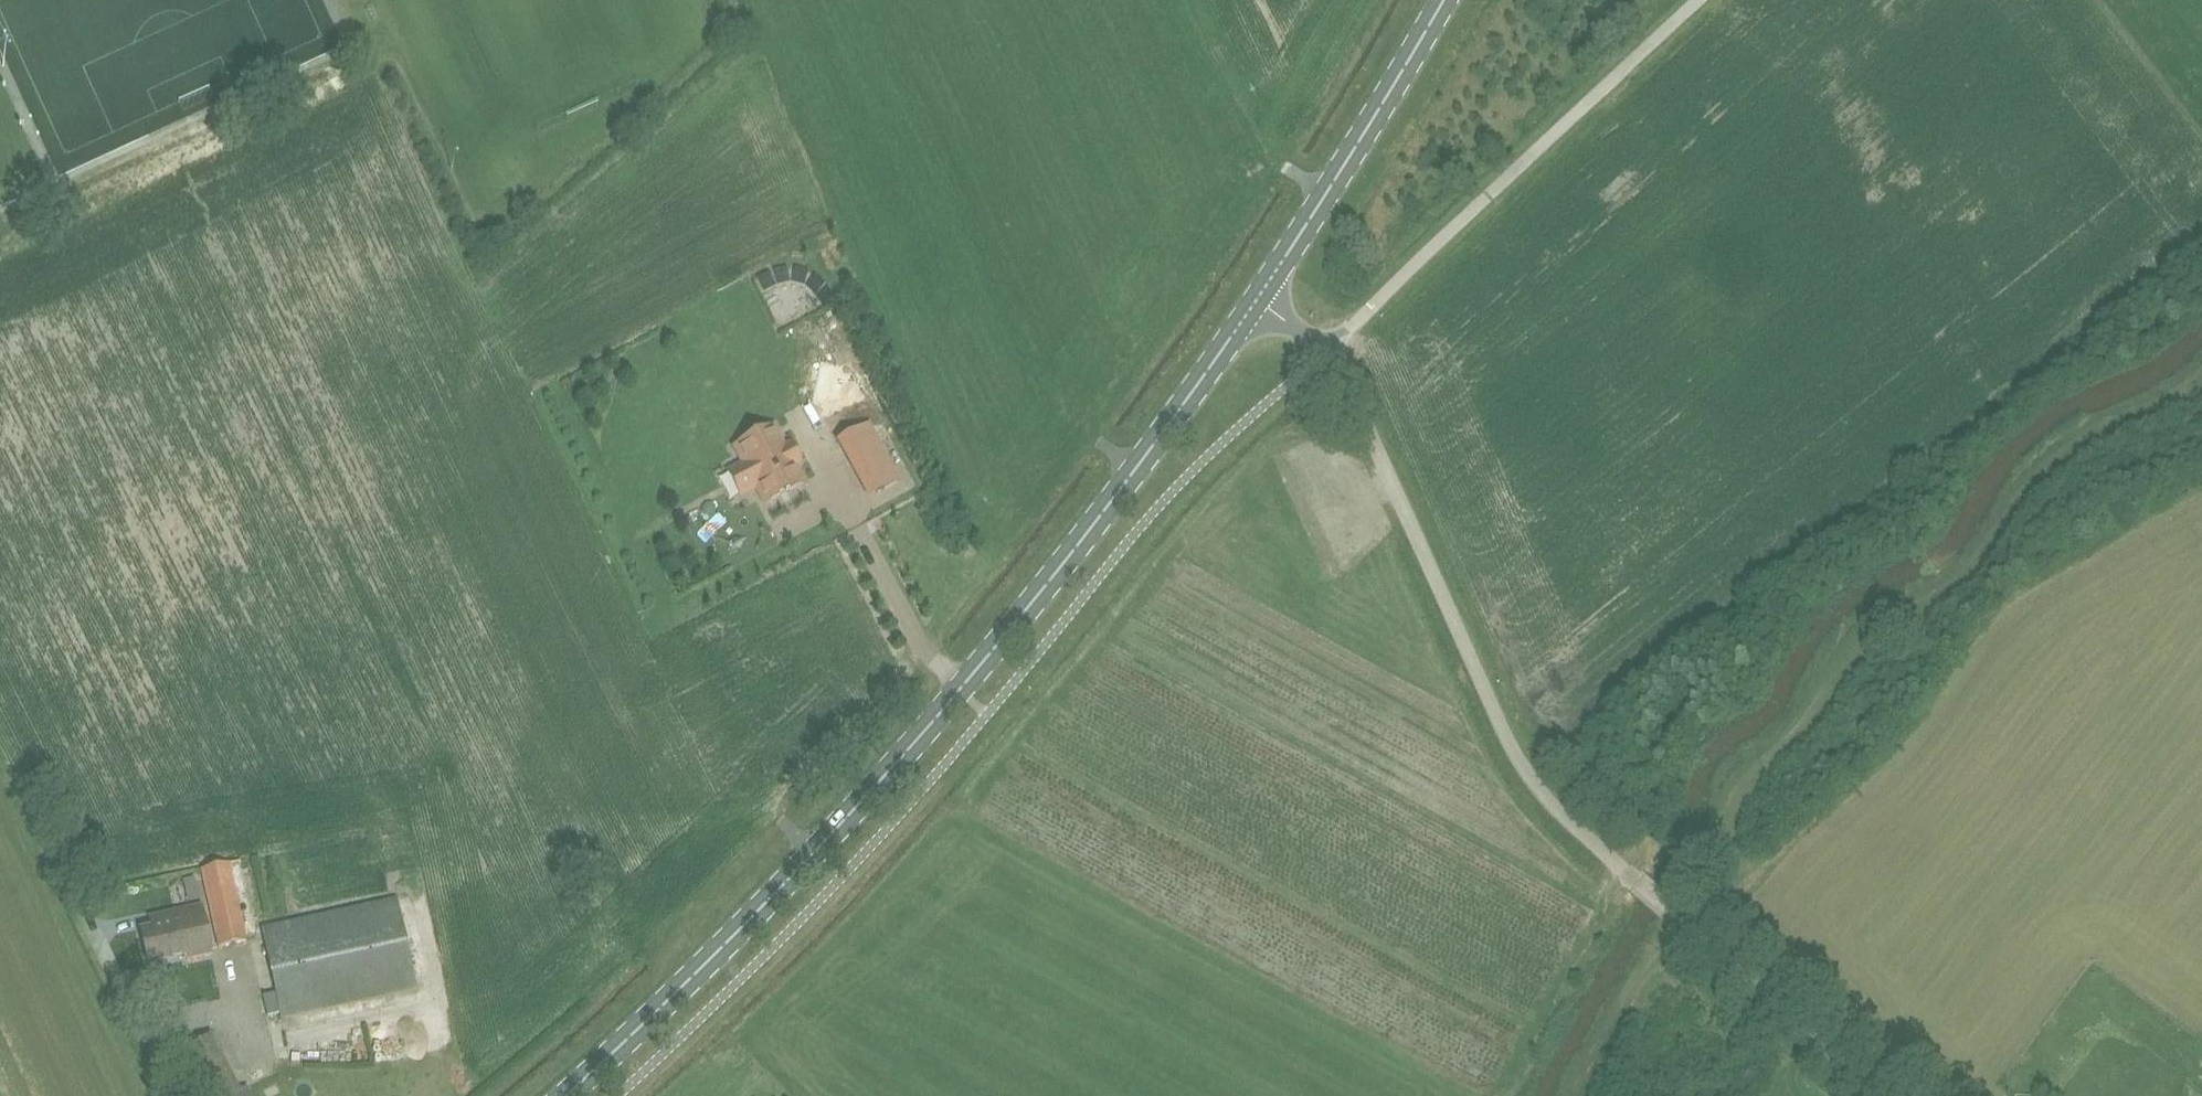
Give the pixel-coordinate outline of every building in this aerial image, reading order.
[(832,409),(834,403),(840,379),(841,373),(824,369),(814,405),(832,409)] [(884,422),(863,434),(878,462),(899,450),(884,422)] [(799,462),(790,445),(785,448),(774,427),(735,448),(744,465),(729,473),(741,494),(755,487),(764,503),(803,483),(794,465),(799,462)] [(218,948),(260,938),(242,861),(200,870),(218,948)] [(282,1018),(415,989),(396,899),(262,929),(282,1018)] [(185,960),(211,954),(200,908),(148,919),(151,930),(141,932),(148,963),(184,955),(185,960)] [(371,1065),(371,1033),(296,1035),(296,1042),(279,1042),(280,1058),(299,1058),(299,1066),(371,1065)] [(247,1086),(240,1090),(209,1036),(175,1053),(197,1095),(252,1095),(247,1086)]
